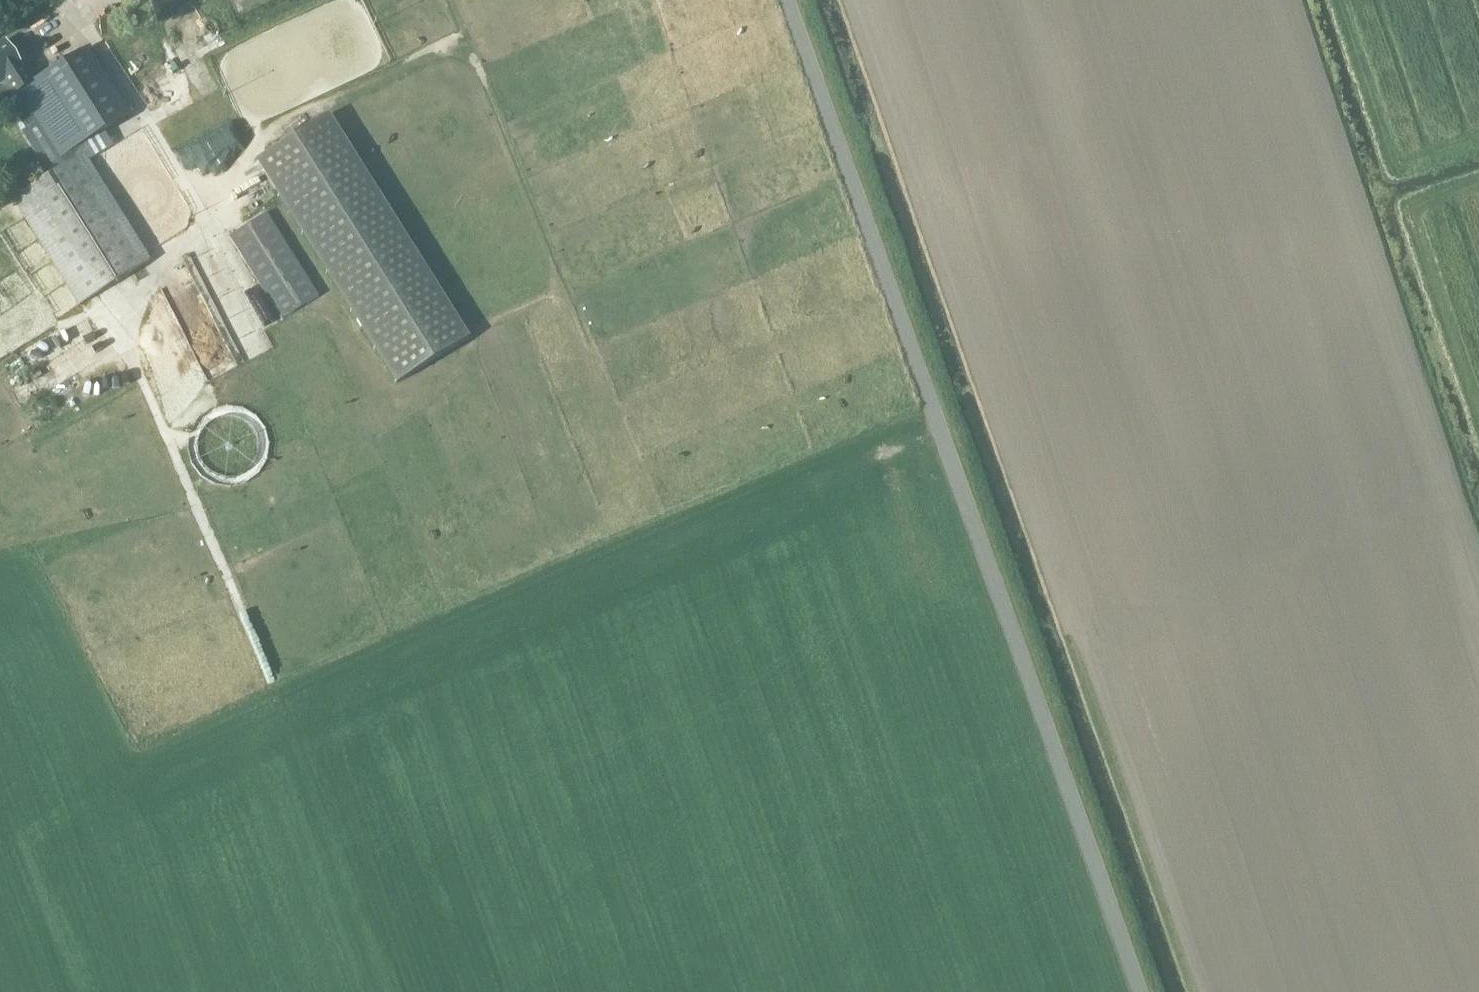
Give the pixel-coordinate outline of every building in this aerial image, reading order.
[(164,13),(180,44),(199,34),(183,3),(164,13)] [(113,53),(134,85),(155,71),(141,50),(157,39),(150,29),(113,53)] [(0,46),(0,100),(6,102),(20,94),(38,123),(26,130),(22,133),(49,176),(83,154),(88,151),(83,144),(132,114),(91,47),(33,83),(7,41),(0,46)] [(469,338),(328,115),(257,160),(397,384),(469,338)] [(225,149),(239,142),(235,132),(220,139),(225,149)] [(195,151),(181,156),(185,167),(199,162),(195,151)] [(49,176),(12,199),(80,306),(151,261),(83,154),(49,176)] [(318,295),(267,213),(230,236),(282,318),(318,295)] [(93,377),(114,360),(106,352),(86,369),(93,377)] [(78,365),(26,390),(40,418),(92,393),(78,365)]
